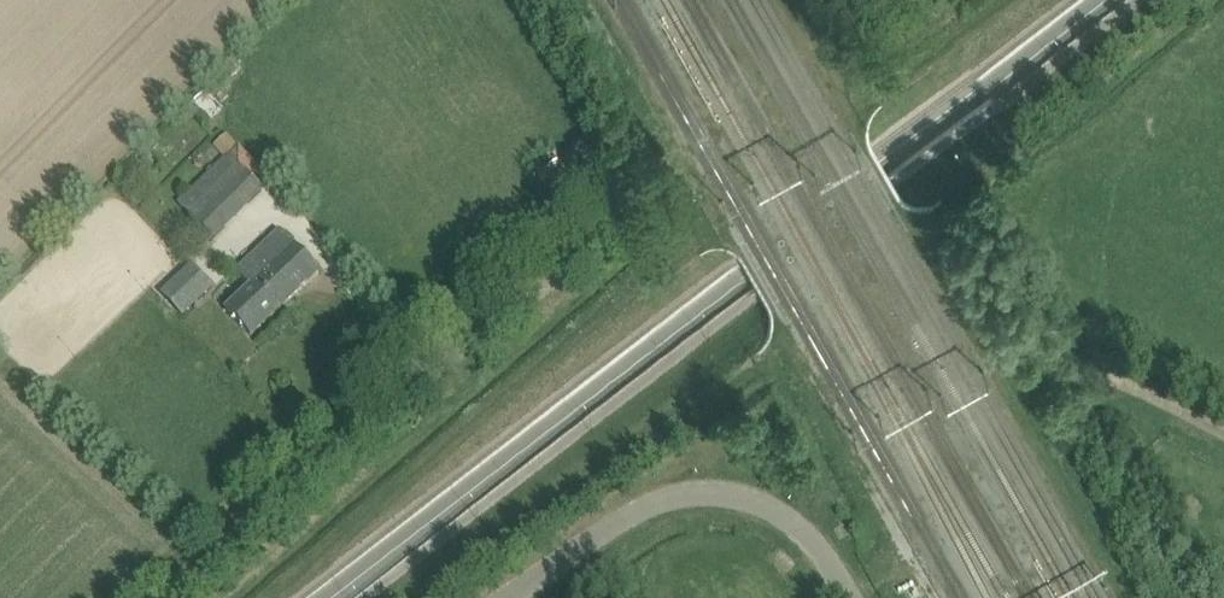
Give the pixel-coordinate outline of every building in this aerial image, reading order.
[(197,167),(180,184),(187,192),(175,203),(213,241),(264,192),(237,167),(236,143),(226,134),(214,146),(224,156),(204,175),(197,167)] [(251,338),(319,272),(281,232),(239,272),(252,287),(226,312),(251,338)] [(214,287),(194,264),(163,290),(183,313),(214,287)]
